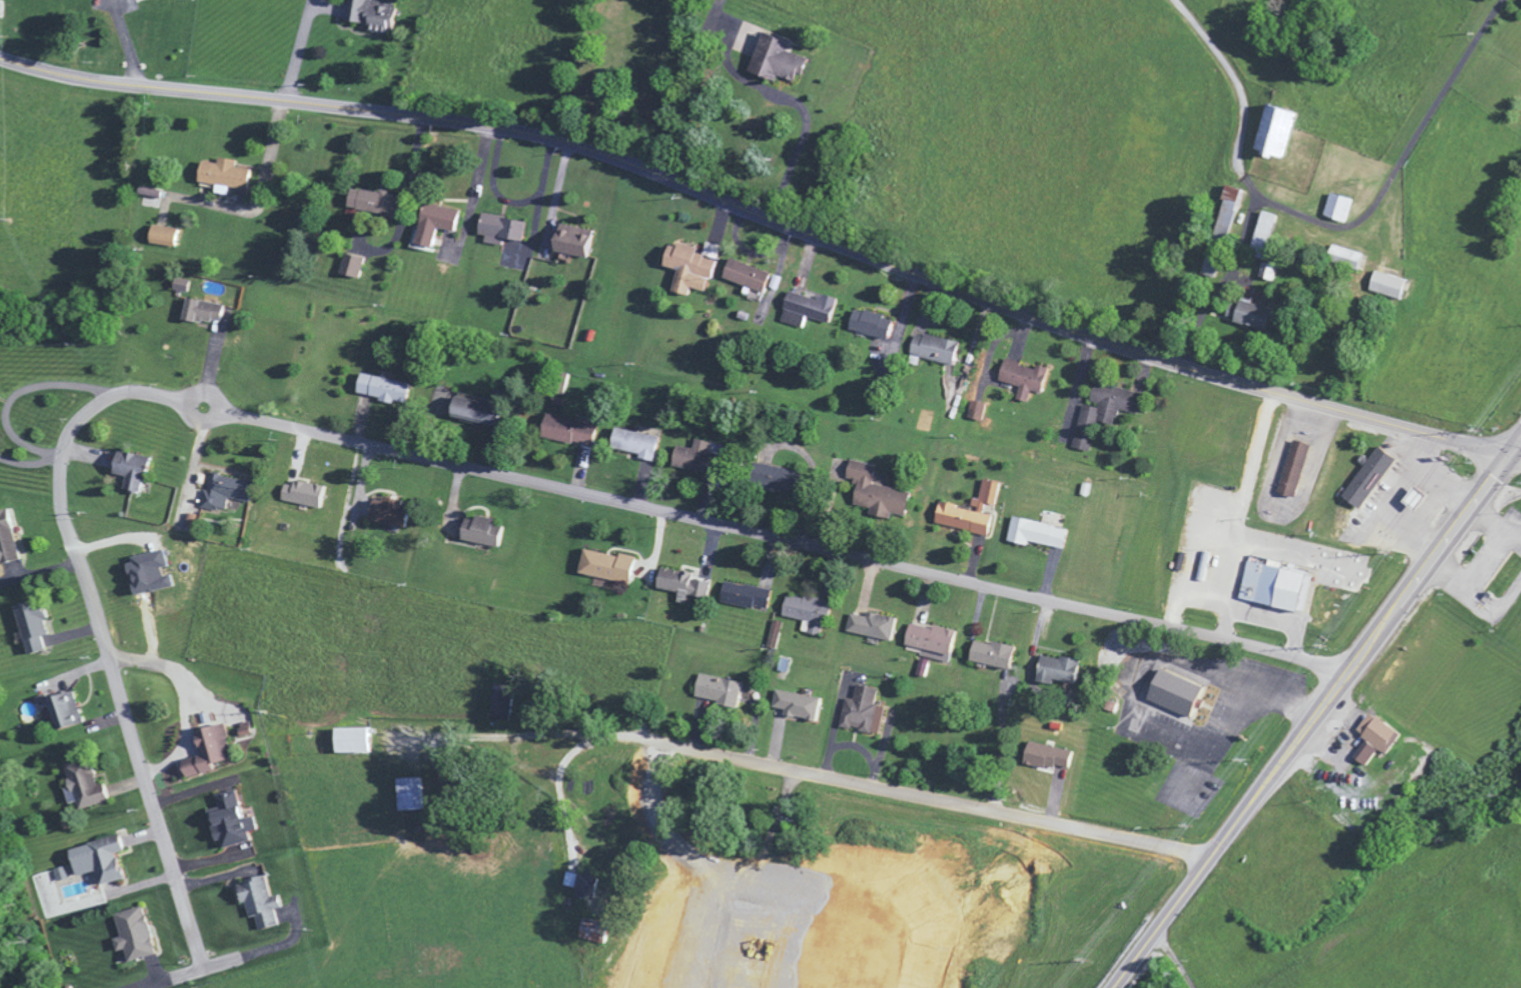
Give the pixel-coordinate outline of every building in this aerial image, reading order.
[(391,35),(393,20),(388,19),(390,6),(368,3),(369,0),(350,0),(345,28),(391,35)] [(753,76),(779,85),(781,79),(802,87),(811,62),(792,55),(796,45),(768,35),(753,76)] [(1269,107),(1255,153),(1285,163),(1300,117),(1269,107)] [(249,194),(252,173),(235,170),(236,164),(219,162),(218,167),(203,165),(200,186),(217,189),(216,197),(228,199),(229,191),(249,194)] [(1224,202),(1232,204),(1229,218),(1236,220),(1242,191),(1227,188),(1224,202)] [(162,193),(141,191),(140,200),(162,201),(162,193)] [(349,212),(398,221),(402,201),(353,191),(349,212)] [(1325,219),(1348,225),(1355,202),(1331,195),(1325,219)] [(458,236),(462,215),(426,208),(419,249),(435,252),(439,232),(458,236)] [(1279,218),(1264,214),(1253,251),(1268,255),(1279,218)] [(1217,237),(1232,239),(1235,222),(1220,219),(1217,237)] [(593,236),(559,227),(552,255),(587,263),(593,236)] [(150,247),(177,252),(181,233),(153,229),(150,247)] [(720,249),(706,246),(704,254),(671,247),(666,271),(678,274),(672,296),(689,299),(692,286),(711,290),(720,249)] [(1218,280),(1225,258),(1210,253),(1203,275),(1218,280)] [(365,262),(346,257),(340,278),(360,283),(365,262)] [(725,281),(766,298),(774,279),(734,262),(725,281)] [(1278,283),(1283,268),(1268,264),(1263,279),(1278,283)] [(1410,283),(1378,274),(1372,293),(1404,303),(1410,283)] [(1271,294),(1253,289),(1247,308),(1236,305),(1232,321),(1276,335),(1282,312),(1267,308),(1271,294)] [(833,326),(839,301),(820,297),(819,301),(789,294),(782,325),(803,330),(806,319),(833,326)] [(224,307),(188,303),(185,323),(222,327),(224,307)] [(852,331),(893,343),(899,323),(857,311),(852,331)] [(916,338),(911,358),(955,370),(962,346),(925,336),(924,340),(916,338)] [(1017,403),(1028,405),(1030,393),(1045,396),(1049,370),(1036,368),(1036,369),(1006,364),(1002,385),(1020,388),(1017,403)] [(358,398),(407,406),(410,385),(362,377),(358,398)] [(1073,450),(1090,454),(1097,424),(1117,428),(1120,413),(1141,417),(1145,396),(1096,386),(1091,408),(1082,406),(1073,450)] [(456,421),(497,431),(502,412),(461,401),(456,421)] [(592,450),(597,427),(549,417),(544,440),(592,450)] [(659,440),(617,431),(612,450),(638,457),(637,461),(653,465),(659,440)] [(673,469),(719,479),(724,458),(709,454),(711,445),(695,442),(693,452),(677,449),(673,469)] [(1310,447),(1292,443),(1279,497),(1297,501),(1310,447)] [(1360,512),(1397,463),(1380,449),(1342,498),(1360,512)] [(115,477),(128,480),(125,493),(143,497),(152,461),(121,453),(115,477)] [(914,497),(883,489),(885,479),(876,477),(878,469),(851,463),(846,482),(860,486),(854,509),(891,518),(892,516),(908,520),(914,497)] [(800,497),(804,476),(762,468),(758,489),(800,497)] [(201,510),(226,514),(229,502),(251,506),(255,485),(212,477),(209,493),(204,492),(201,510)] [(936,527),(990,539),(995,518),(989,517),(991,507),(996,508),(1001,486),(983,482),(979,502),(972,501),(970,512),(941,505),(936,527)] [(325,488),(295,484),(294,489),(285,487),(283,505),(322,510),(325,488)] [(411,511),(402,509),(403,505),(375,499),(370,523),(407,532),(411,511)] [(21,564),(10,513),(0,515),(0,568),(21,564)] [(462,545),(496,549),(500,523),(476,519),(475,523),(465,521),(462,545)] [(1009,544),(1029,548),(1030,545),(1068,553),(1072,532),(1015,520),(1009,544)] [(579,579),(631,586),(634,559),(619,557),(618,559),(583,553),(579,579)] [(128,562),(134,598),(174,590),(172,577),(164,579),(162,571),(168,570),(166,555),(128,562)] [(1258,556),(1323,568),(1315,610),(1250,598),(1258,556)] [(707,602),(710,585),(690,581),(691,576),(662,571),(658,592),(678,596),(677,606),(686,607),(687,598),(707,602)] [(768,614),(772,594),(725,584),(721,604),(768,614)] [(803,623),(801,636),(821,638),(823,621),(831,622),(833,604),(786,598),(783,621),(803,623)] [(27,658),(45,654),(41,639),(48,638),(44,623),(48,622),(43,603),(15,610),(27,658)] [(893,644),(897,621),(867,615),(866,620),(850,617),(846,635),(893,644)] [(957,636),(911,625),(905,648),(918,651),(917,659),(950,667),(957,636)] [(972,664),(1014,673),(1019,650),(994,644),(993,648),(976,645),(972,664)] [(1054,688),(1055,683),(1079,687),(1083,663),(1062,660),(1062,662),(1040,659),(1037,685),(1054,688)] [(926,680),(927,662),(917,661),(915,679),(926,680)] [(1149,703),(1192,723),(1206,692),(1163,672),(1149,703)] [(741,709),(744,684),(700,678),(697,703),(741,709)] [(845,702),(839,729),(881,738),(887,711),(875,709),(879,692),(856,688),(853,703),(845,702)] [(57,734),(83,727),(74,695),(48,703),(57,734)] [(774,711),(785,712),(785,720),(820,724),(823,700),(776,695),(774,711)] [(1402,737),(1371,716),(1358,735),(1368,742),(1355,760),(1368,769),(1380,753),(1388,758),(1402,737)] [(198,734),(204,759),(184,764),(188,782),(218,774),(217,767),(233,763),(225,728),(198,734)] [(239,732),(242,740),(253,737),(251,729),(239,732)] [(371,731),(337,732),(338,756),(372,756),(371,731)] [(1070,773),(1073,753),(1027,746),(1024,767),(1070,773)] [(66,770),(73,790),(66,792),(71,808),(79,805),(82,813),(110,804),(105,787),(99,789),(90,761),(66,770)] [(398,814),(424,814),(423,781),(397,782),(398,814)] [(225,852),(252,845),(250,835),(258,833),(254,820),(246,822),(239,793),(217,798),(220,811),(209,814),(217,846),(223,844),(225,852)] [(102,889),(126,883),(118,856),(126,855),(121,839),(71,852),(79,880),(98,874),(102,889)] [(53,873),(57,885),(69,881),(66,869),(53,873)] [(564,889),(577,891),(579,877),(566,875),(564,889)] [(577,899),(597,903),(602,882),(582,877),(577,899)] [(278,930),(274,912),(280,911),(278,899),(269,901),(265,881),(239,886),(243,907),(246,907),(249,921),(256,920),(259,934),(278,930)] [(157,957),(142,909),(115,918),(121,940),(114,943),(118,955),(126,952),(129,965),(157,957)] [(610,947),(614,927),(587,922),(584,942),(610,947)]
